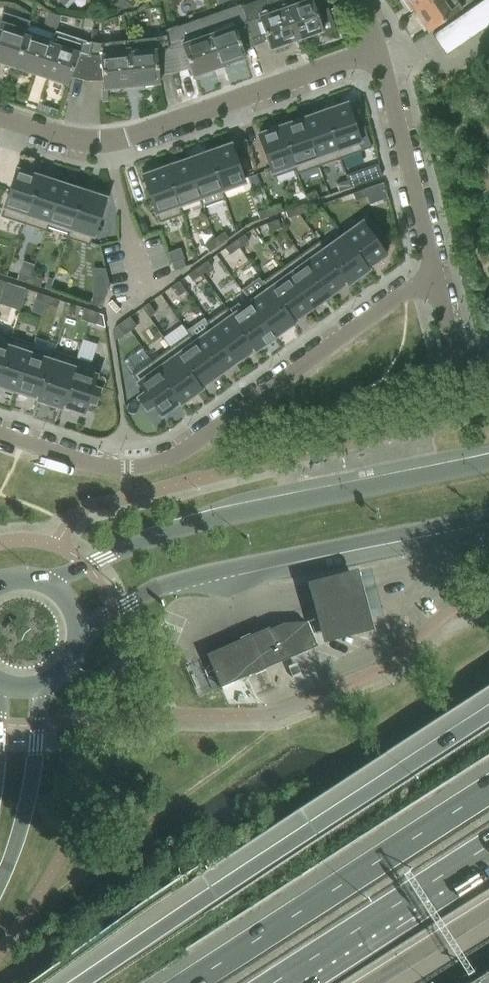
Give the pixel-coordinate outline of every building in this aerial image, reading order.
[(241,6),(254,43),(266,39),(269,48),(290,41),(296,39),(295,35),(285,7),(283,7),(281,0),(258,0),(241,6)] [(283,7),(285,7),(295,35),(296,39),(301,37),(322,30),(324,34),(335,30),(327,7),(316,11),(312,0),(281,0),(283,7)] [(426,0),(407,0),(413,9),(426,0)] [(461,8),(465,5),(462,0),(426,0),(413,9),(428,30),(461,8)] [(486,0),(481,0),(474,5),(487,25),(488,24),(488,5),(486,0)] [(339,3),(330,9),(338,21),(347,16),(339,3)] [(487,25),(474,5),(463,13),(477,33),(487,25)] [(241,6),(203,19),(218,62),(219,66),(224,64),(245,57),(241,47),(254,43),(241,6)] [(14,67),(28,24),(28,22),(0,13),(0,62),(14,67)] [(477,33),(463,13),(453,20),(466,40),(477,33)] [(177,26),(165,30),(166,34),(174,70),(189,66),(192,76),(213,68),(219,66),(218,62),(203,19),(177,28),(177,26)] [(466,40),(453,20),(442,27),(456,47),(466,40)] [(28,24),(14,67),(39,75),(53,33),(28,24)] [(456,47),(442,27),(432,34),(445,55),(456,47)] [(53,33),(39,75),(67,84),(68,82),(70,74),(86,78),(88,48),(90,48),(91,41),(54,29),(53,33)] [(155,37),(126,40),(131,85),(159,83),(158,73),(173,70),(174,70),(166,34),(155,37)] [(88,48),(86,78),(102,78),(103,88),(131,85),(126,40),(98,43),(91,41),(90,48),(88,48)] [(362,150),(345,103),(323,111),(339,158),(362,150)] [(339,158),(323,111),(301,118),(318,165),(339,158)] [(318,165),(301,118),(280,126),(295,168),(296,173),(318,165)] [(295,168),(280,126),(257,134),(272,176),(295,168)] [(243,181),(230,143),(207,151),(221,189),(243,181)] [(221,189),(207,151),(186,159),(199,197),(202,206),(224,198),(221,189)] [(199,197),(186,159),(164,167),(178,205),(199,197)] [(178,205),(164,167),(141,174),(158,222),(181,214),(178,205)] [(23,223),(38,175),(16,168),(0,216),(23,223)] [(357,170),(345,174),(347,179),(350,187),(361,183),(358,175),(357,170)] [(46,225),(60,182),(38,175),(23,223),(45,230),(46,225)] [(350,187),(347,179),(336,183),(338,191),(350,187)] [(68,233),(82,190),(60,182),(46,225),(68,233)] [(366,196),(363,188),(352,192),(354,200),(366,196)] [(89,244),(104,197),(82,190),(68,233),(66,237),(89,244)] [(318,198),(315,190),(304,194),(307,202),(317,198),(318,198)] [(310,209),(307,202),(296,206),(298,213),(310,209)] [(282,211),(279,203),(268,207),(270,215),(275,213),(282,211)] [(298,213),(296,206),(284,210),(287,217),(298,213)] [(270,215),(268,207),(256,211),(259,219),(270,215)] [(384,239),(375,226),(368,231),(358,217),(339,231),(342,235),(365,268),(385,254),(378,244),(384,239)] [(280,226),(277,219),(266,223),(268,230),(280,226)] [(218,244),(228,237),(223,231),(213,238),(218,244)] [(238,247),(248,240),(244,233),(234,240),(238,247)] [(365,268),(342,235),(323,248),(347,281),(348,282),(366,269),(365,268)] [(208,251),(218,244),(213,238),(204,245),(208,251)] [(229,254),(238,247),(234,240),(224,247),(229,254)] [(347,281),(323,248),(318,240),(299,254),(328,294),(347,281)] [(328,294),(299,254),(281,267),(310,308),(328,294)] [(185,266),(182,258),(171,262),(173,270),(185,266)] [(201,274),(211,267),(206,260),(197,267),(201,274)] [(191,281),(201,274),(197,267),(187,274),(191,281)] [(310,308),(281,267),(262,280),(265,284),(291,321),(310,308)] [(27,283),(30,275),(19,271),(16,279),(27,283)] [(39,286),(41,279),(30,275),(27,283),(39,286)] [(185,290),(178,280),(172,285),(179,295),(185,290)] [(13,293),(16,285),(4,281),(2,289),(13,293)] [(291,321),(265,284),(246,297),(249,301),(274,335),(292,322),(291,321)] [(45,303),(48,296),(36,292),(34,299),(45,303)] [(89,303),(101,307),(103,299),(92,295),(89,303)] [(57,307),(59,299),(48,296),(45,303),(57,307)] [(274,335),(249,301),(231,314),(254,347),(255,349),(274,335)] [(154,312),(148,302),(141,307),(148,317),(154,312)] [(87,321),(91,310),(83,307),(80,319),(87,321)] [(254,347),(231,314),(225,307),(206,320),(212,328),(236,361),(254,347)] [(95,324),(99,312),(91,310),(87,321),(95,324)] [(99,312),(95,324),(104,327),(102,313),(99,312)] [(136,325),(129,316),(122,320),(130,330),(136,325)] [(130,330),(122,320),(116,325),(123,335),(130,330)] [(236,361),(212,328),(193,341),(217,374),(236,361)] [(7,345),(10,336),(0,333),(0,367),(7,345)] [(217,374),(193,341),(188,333),(169,346),(198,387),(217,374)] [(92,359),(98,341),(84,337),(78,354),(92,359)] [(29,352),(7,345),(0,367),(0,385),(16,391),(29,352)] [(126,358),(134,370),(151,357),(143,345),(126,358)] [(198,387),(169,346),(151,360),(180,400),(181,402),(199,388),(198,387)] [(38,398),(52,355),(30,348),(29,352),(16,391),(38,398)] [(60,405),(75,357),(54,350),(52,355),(38,398),(38,399),(59,406),(60,405)] [(99,388),(91,385),(98,365),(75,357),(60,405),(82,412),(86,401),(94,403),(99,388)] [(180,400),(151,360),(131,374),(144,391),(137,396),(147,409),(153,404),(160,414),(180,400)] [(361,569),(313,582),(316,594),(330,645),(378,632),(365,585),(361,569)] [(269,627),(207,654),(221,687),(318,646),(317,644),(308,622),(284,623),(270,629),(269,627)] [(466,982),(488,982),(488,968),(466,982)]
